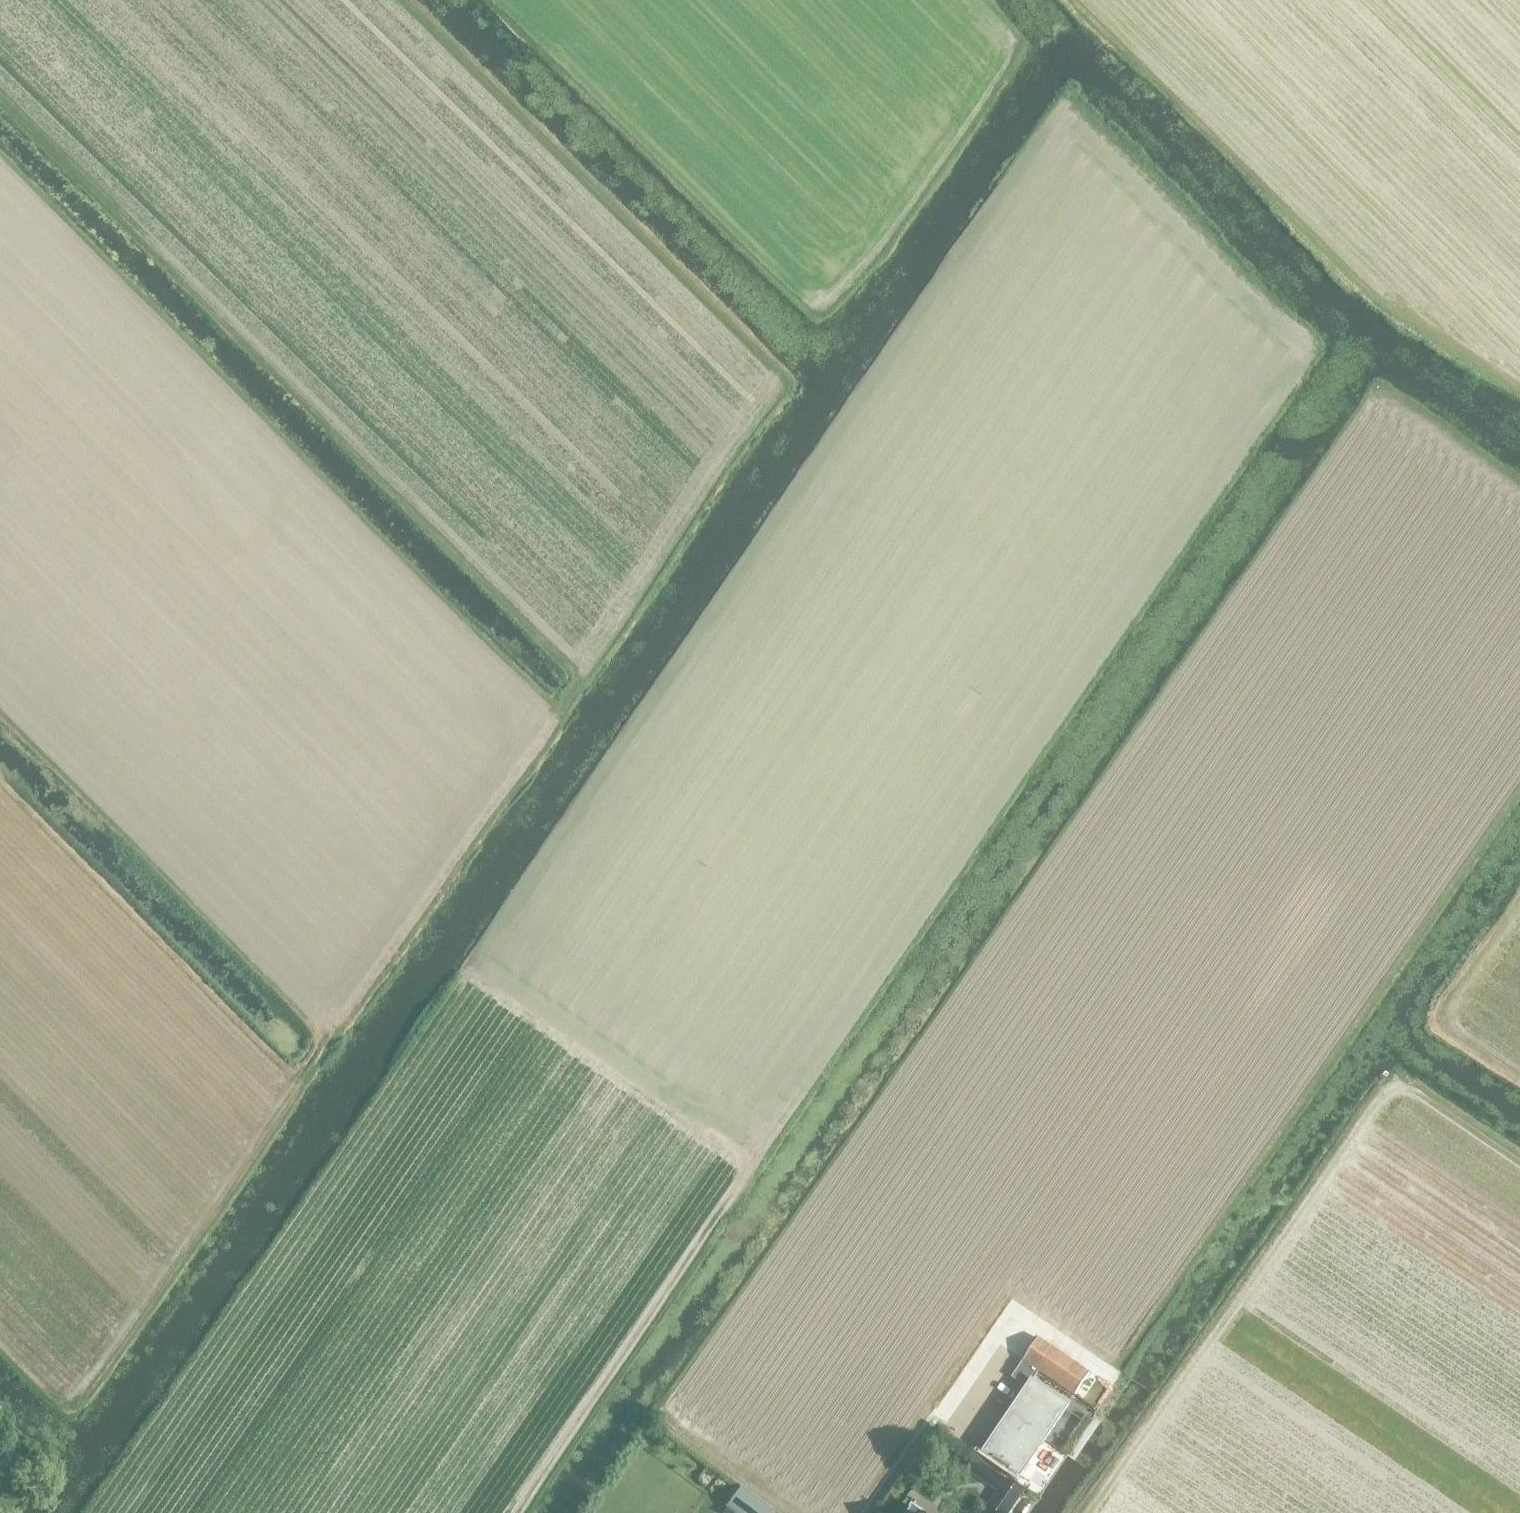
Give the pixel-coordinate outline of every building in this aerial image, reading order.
[(1038,1338),(1023,1359),(1075,1394),(1090,1373),(1038,1338)] [(1069,1404),(1033,1380),(984,1451),(1020,1476),(1069,1404)] [(1025,1492),(1005,1478),(986,1505),(998,1512),(1010,1512),(1025,1492)] [(739,1512),(772,1512),(739,1489),(727,1505),(739,1512)] [(909,1504),(903,1512),(922,1512),(909,1504)]
